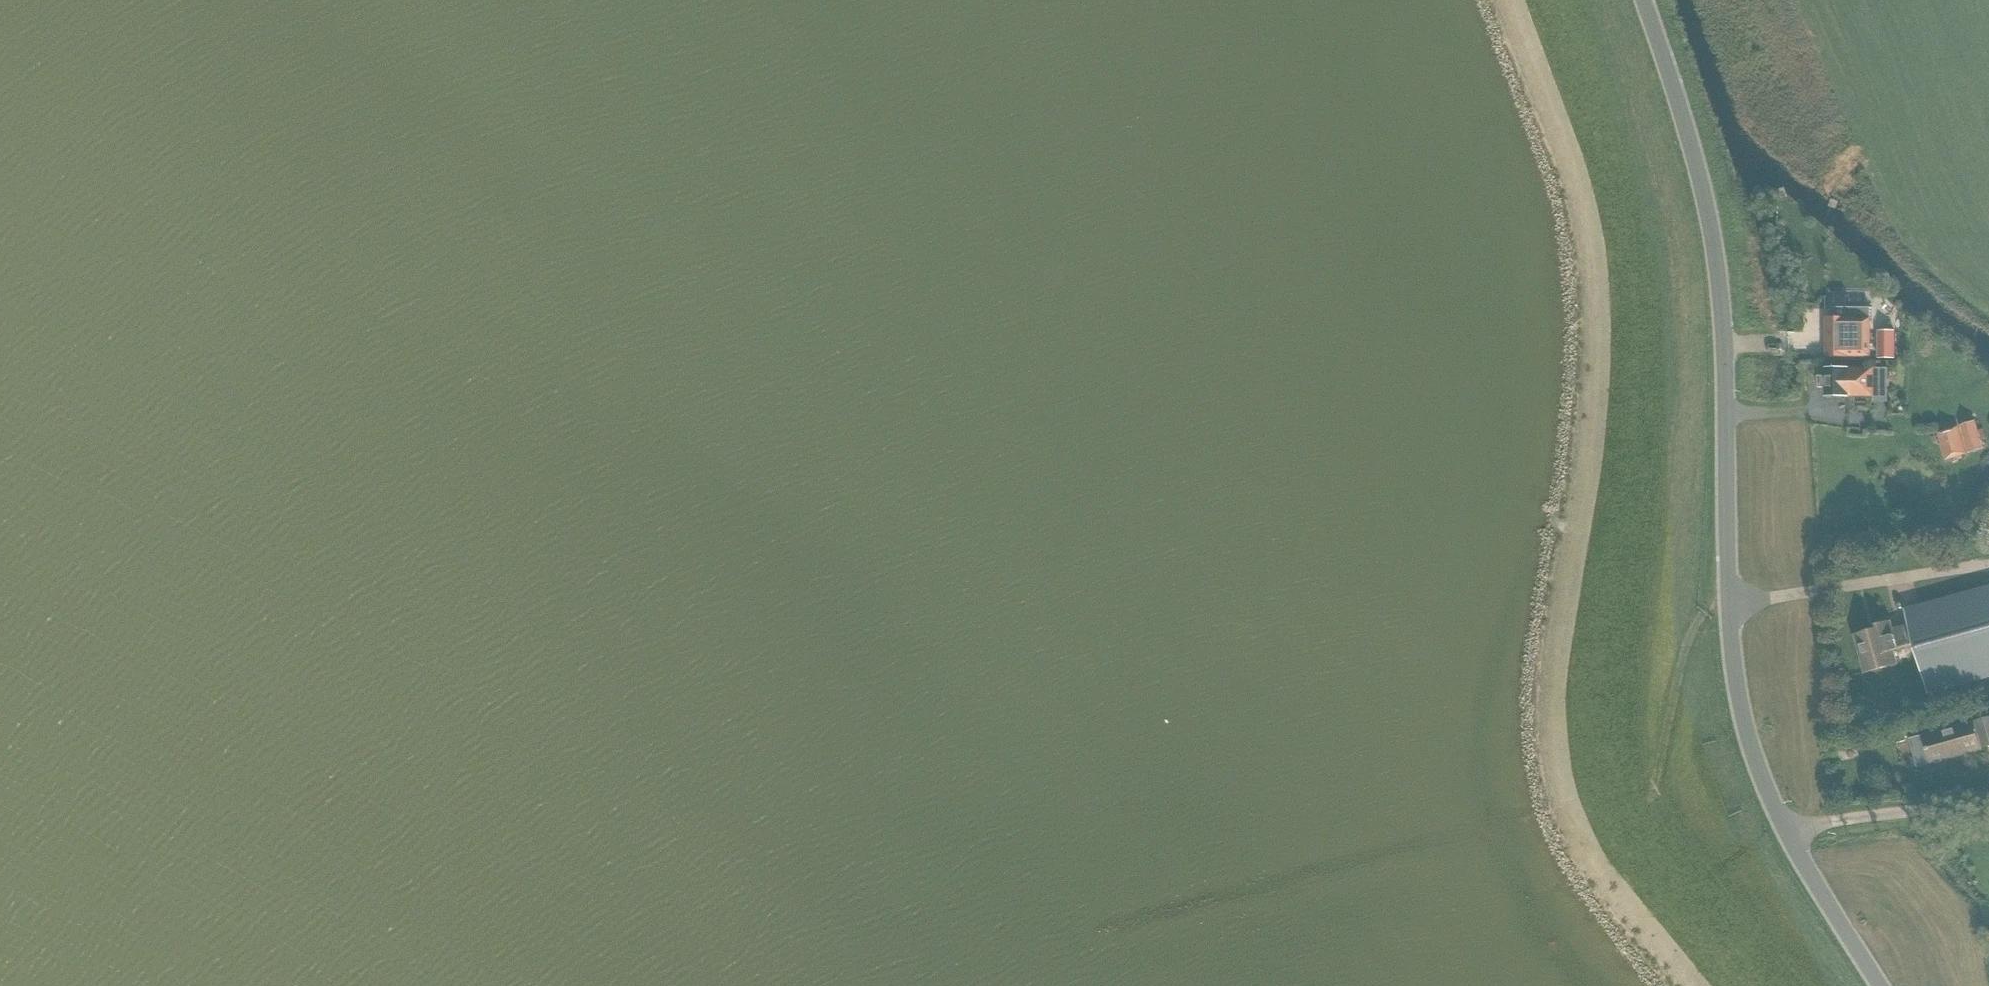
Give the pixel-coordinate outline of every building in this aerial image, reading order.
[(1827,318),(1827,356),(1871,356),(1871,307),(1834,307),(1834,318),(1827,318)] [(1896,330),(1879,330),(1879,359),(1896,359),(1896,330)] [(1827,368),(1827,396),(1875,396),(1875,368),(1827,368)] [(1976,421),(1961,426),(1970,454),(1985,449),(1976,421)] [(1958,427),(1938,434),(1947,460),(1967,454),(1958,427)] [(1906,609),(1910,624),(1894,629),(1892,621),(1868,628),(1869,632),(1856,635),(1866,672),(1898,664),(1894,651),(1899,649),(1899,648),(1915,643),(1929,694),(1988,678),(1988,586),(1906,609)] [(1910,739),(1918,767),(1988,747),(1988,718),(1974,722),(1973,716),(1967,717),(1968,724),(1925,735),(1910,739)] [(1905,733),(1894,737),(1896,744),(1907,741),(1905,733)]
